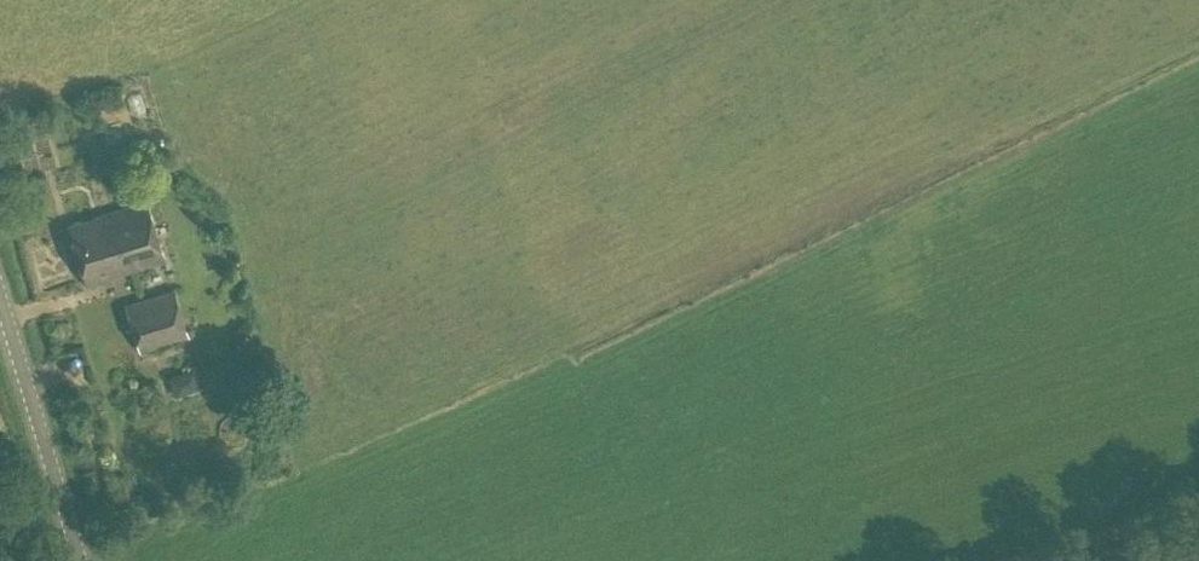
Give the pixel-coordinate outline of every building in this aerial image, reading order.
[(88,283),(165,259),(147,201),(70,224),(88,283)] [(142,351),(189,337),(176,289),(126,304),(142,351)]
